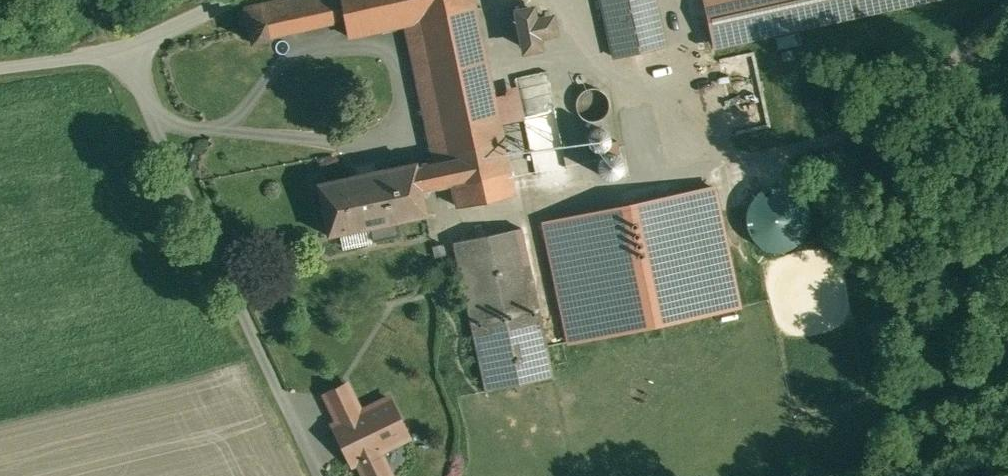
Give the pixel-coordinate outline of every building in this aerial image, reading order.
[(245,8),(252,41),(268,38),(268,37),(321,25),(320,22),(344,17),(348,35),(403,23),(432,160),(416,164),(421,191),(454,184),(459,206),(514,195),(509,174),(507,164),(472,0),(280,0),(245,8)] [(615,57),(681,42),(671,0),(602,0),(615,57)] [(716,45),(927,0),(706,0),(716,45)] [(530,8),(528,8),(525,7),(523,8),(521,9),(519,10),(518,12),(517,14),(517,16),(517,18),(518,20),(519,22),(521,24),(523,25),(526,25),(528,25),(531,24),(533,22),(533,21),(534,20),(535,18),(535,16),(535,14),(534,13),(533,11),(532,9),(530,8)] [(547,16),(544,16),(541,17),(539,18),(538,19),(537,21),(536,24),(536,26),(536,27),(537,30),(539,32),(541,33),(543,34),(545,34),(548,34),(550,33),(551,32),(553,30),(554,28),(554,25),(554,23),(553,20),(551,18),(549,17),(547,16)] [(534,32),(532,31),(530,31),(528,32),(526,33),(524,34),(523,36),(522,38),(521,40),(522,43),(523,45),(524,47),(526,48),(528,49),(529,49),(531,49),(532,49),(534,48),(536,47),(537,46),(538,45),(539,43),(539,40),(539,38),(538,35),(536,33),(534,32)] [(547,70),(519,77),(533,137),(548,133),(545,119),(558,116),(547,70)] [(593,87),(589,88),(587,88),(584,90),(581,92),(579,94),(578,96),(577,99),(576,101),(576,105),(577,109),(577,111),(579,114),(581,116),(583,118),(586,120),(589,121),(593,121),(596,121),(599,120),(602,119),(604,117),(606,114),(607,113),(608,112),(609,110),(609,108),(610,104),(609,101),(609,99),(607,95),(605,93),(603,91),(600,89),(597,88),(593,87)] [(416,162),(317,183),(328,235),(342,232),(345,246),(400,234),(397,220),(426,214),(421,191),(416,164),(416,162)] [(516,163),(507,164),(509,174),(518,172),(516,163)] [(791,188),(787,187),(783,186),(778,186),(772,186),(768,187),(764,189),(760,192),(757,194),(754,197),(750,202),(748,207),(747,211),(746,213),(746,216),(746,220),(746,224),(747,227),(748,230),(750,234),(752,237),(755,241),(758,244),(762,246),(767,249),(774,251),(780,252),(786,251),(790,249),(794,248),(798,245),(801,243),(804,240),(807,235),(810,230),(811,226),(812,222),(812,218),(811,214),(811,212),(810,209),(809,206),(808,204),(806,200),(803,196),(800,194),(798,192),(795,190),(791,188)] [(714,188),(545,223),(570,342),(739,307),(714,188)] [(553,376),(521,228),(521,227),(454,241),(486,391),(553,376)] [(408,437),(390,398),(333,424),(352,465),(359,462),(365,475),(391,475),(379,451),(408,437)]
